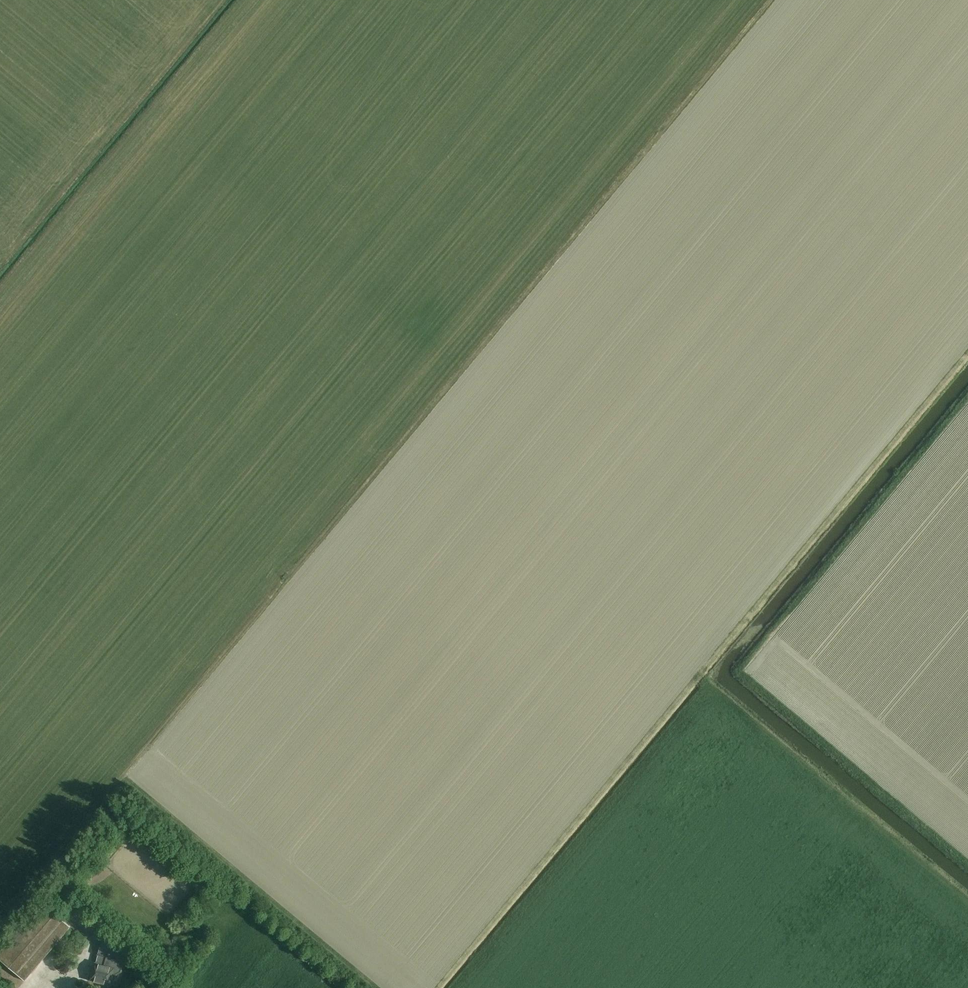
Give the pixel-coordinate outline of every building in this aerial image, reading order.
[(0,947),(0,960),(24,981),(70,927),(39,900),(0,947)] [(95,963),(89,980),(109,985),(112,973),(115,974),(120,971),(123,961),(128,959),(130,951),(127,946),(101,939),(100,944),(99,945),(98,946),(98,947),(98,948),(98,949),(97,954),(98,954),(96,963),(95,963)]
